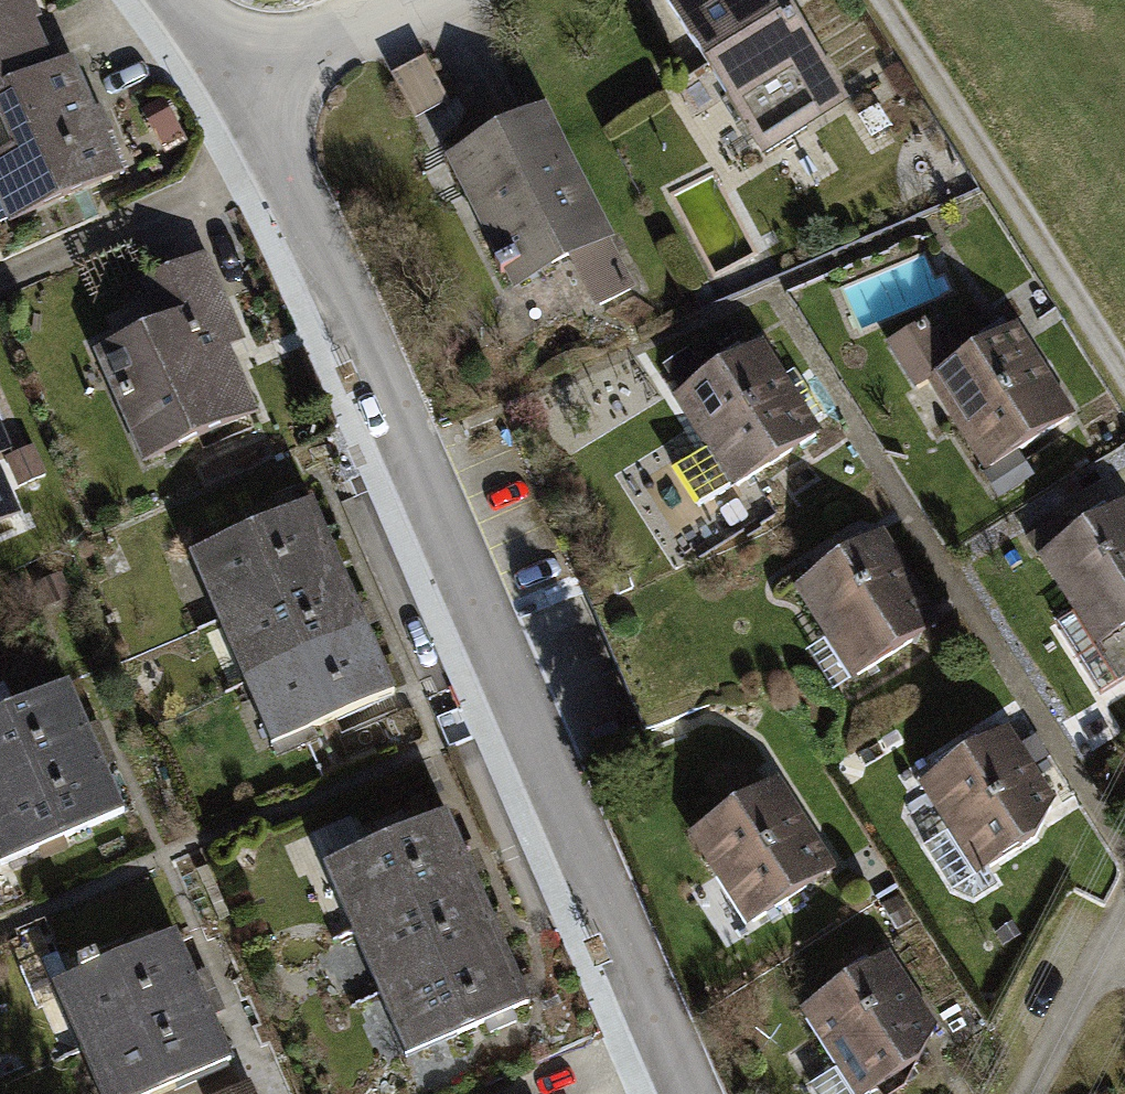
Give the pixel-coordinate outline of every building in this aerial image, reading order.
[(53,67),(24,0),(0,0),(0,89),(53,67)] [(765,150),(850,97),(789,0),(669,0),(765,150)] [(422,50),(389,67),(411,109),(444,92),(422,50)] [(0,89),(0,199),(9,219),(120,170),(71,59),(53,67),(0,89)] [(544,98),(443,149),(510,282),(549,262),(573,308),(634,277),(544,98)] [(93,358),(138,458),(252,408),(229,355),(247,347),(208,260),(141,289),(159,329),(93,358)] [(923,370),(981,462),(1077,402),(1019,310),(949,354),(923,370)] [(913,376),(923,370),(949,354),(924,314),(888,336),(913,376)] [(666,519),(820,423),(763,331),(667,391),(701,446),(643,482),(666,519)] [(17,452),(0,415),(0,460),(17,452)] [(22,513),(0,464),(0,523),(22,513)] [(1055,628),(1094,690),(1124,670),(1124,492),(1034,549),(1076,615),(1055,628)] [(306,497),(183,551),(210,614),(333,561),(306,497)] [(786,575),(844,667),(940,607),(882,515),(786,575)] [(333,561),(210,614),(238,678),(361,624),(333,561)] [(361,624),(238,678),(266,741),(389,688),(361,624)] [(0,696),(0,771),(89,733),(62,670),(0,696)] [(972,900),(1000,882),(981,852),(1066,799),(1009,708),(913,768),(947,822),(920,839),(949,884),(972,900)] [(0,771),(0,846),(116,796),(89,733),(0,771)] [(685,821),(742,912),(838,852),(780,761),(685,821)] [(438,804),(315,858),(343,921),(466,868),(438,804)] [(466,868),(343,921),(371,985),(494,931),(466,868)] [(171,918),(48,971),(76,1034),(199,981),(171,918)] [(494,931),(371,985),(398,1048),(521,995),(494,931)] [(796,997),(854,1088),(915,1050),(940,1013),(892,937),(796,997)] [(76,1034),(102,1093),(109,1093),(226,1044),(199,981),(76,1034)] [(215,1093),(262,1093),(260,1083),(215,1093)]
